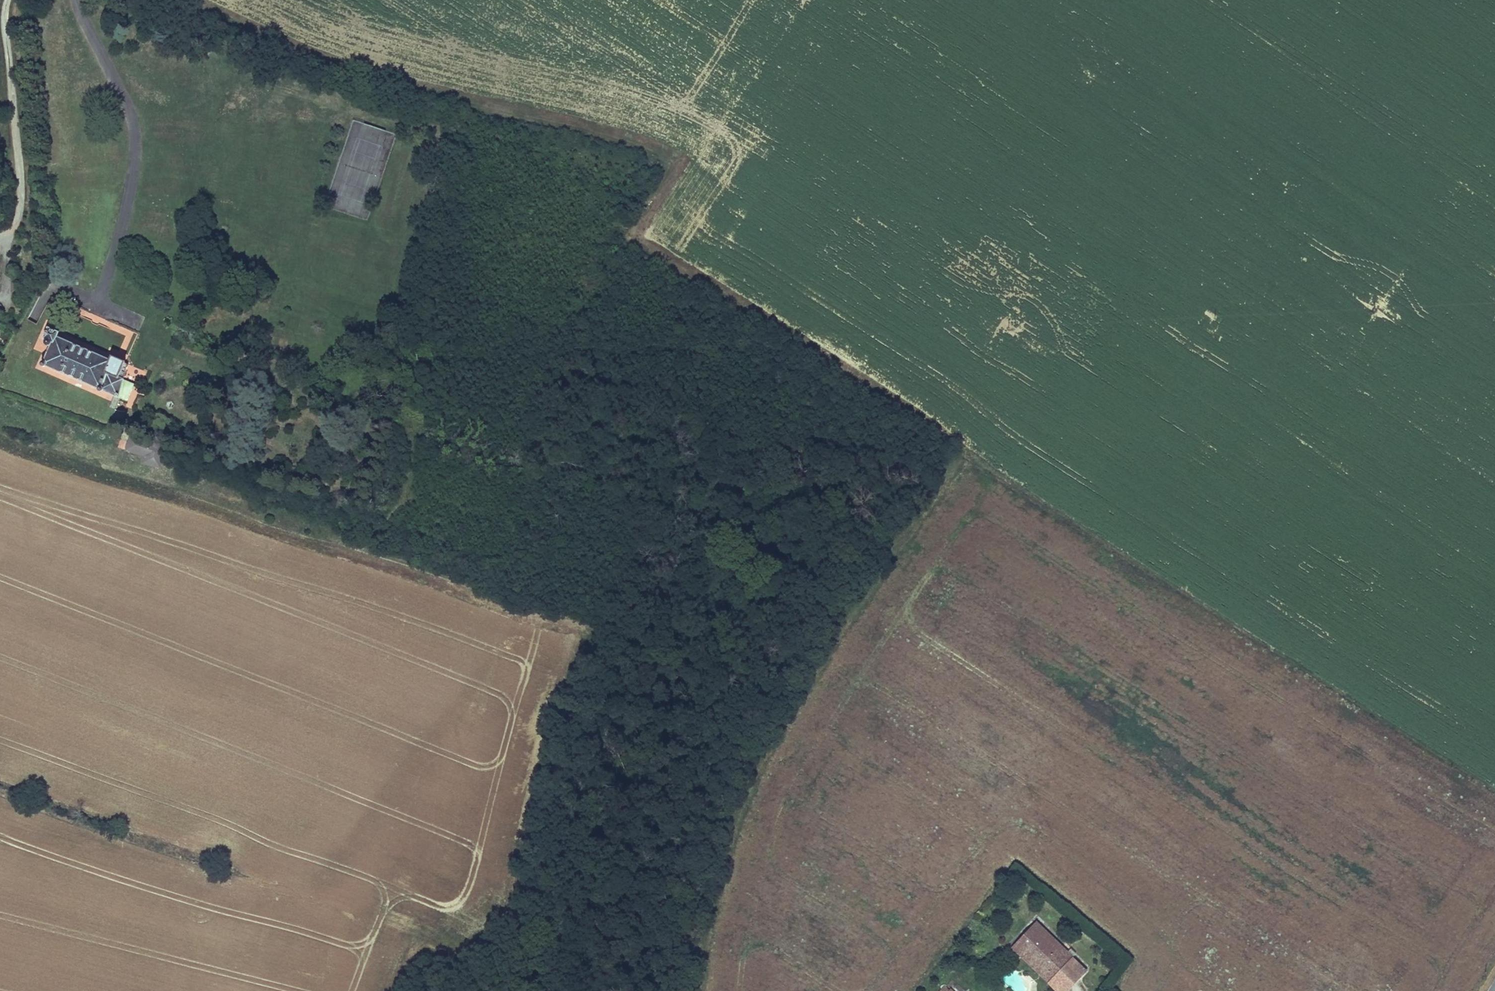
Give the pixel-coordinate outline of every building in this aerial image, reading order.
[(345,192),(337,189),(335,196),(347,200),(351,200),(351,187),(360,188),(376,192),(380,179),(380,178),(394,134),(365,125),(360,124),(352,151),(352,158),(351,170),(347,169),(346,171),(345,192)] [(135,367),(119,361),(120,357),(109,352),(109,356),(58,333),(59,326),(50,324),(45,342),(47,346),(47,350),(45,355),(42,360),(38,364),(38,365),(38,367),(39,368),(39,369),(40,370),(42,371),(43,371),(46,371),(47,370),(86,386),(93,389),(96,390),(96,392),(96,394),(96,395),(97,397),(98,398),(100,398),(101,399),(104,399),(106,398),(109,396),(125,403),(135,367)] [(126,329),(121,344),(132,348),(137,333),(126,329)] [(1011,952),(1048,987),(1074,960),(1037,925),(1011,952)] [(1048,987),(1051,990),(1069,990),(1087,973),(1074,960),(1048,987)]
